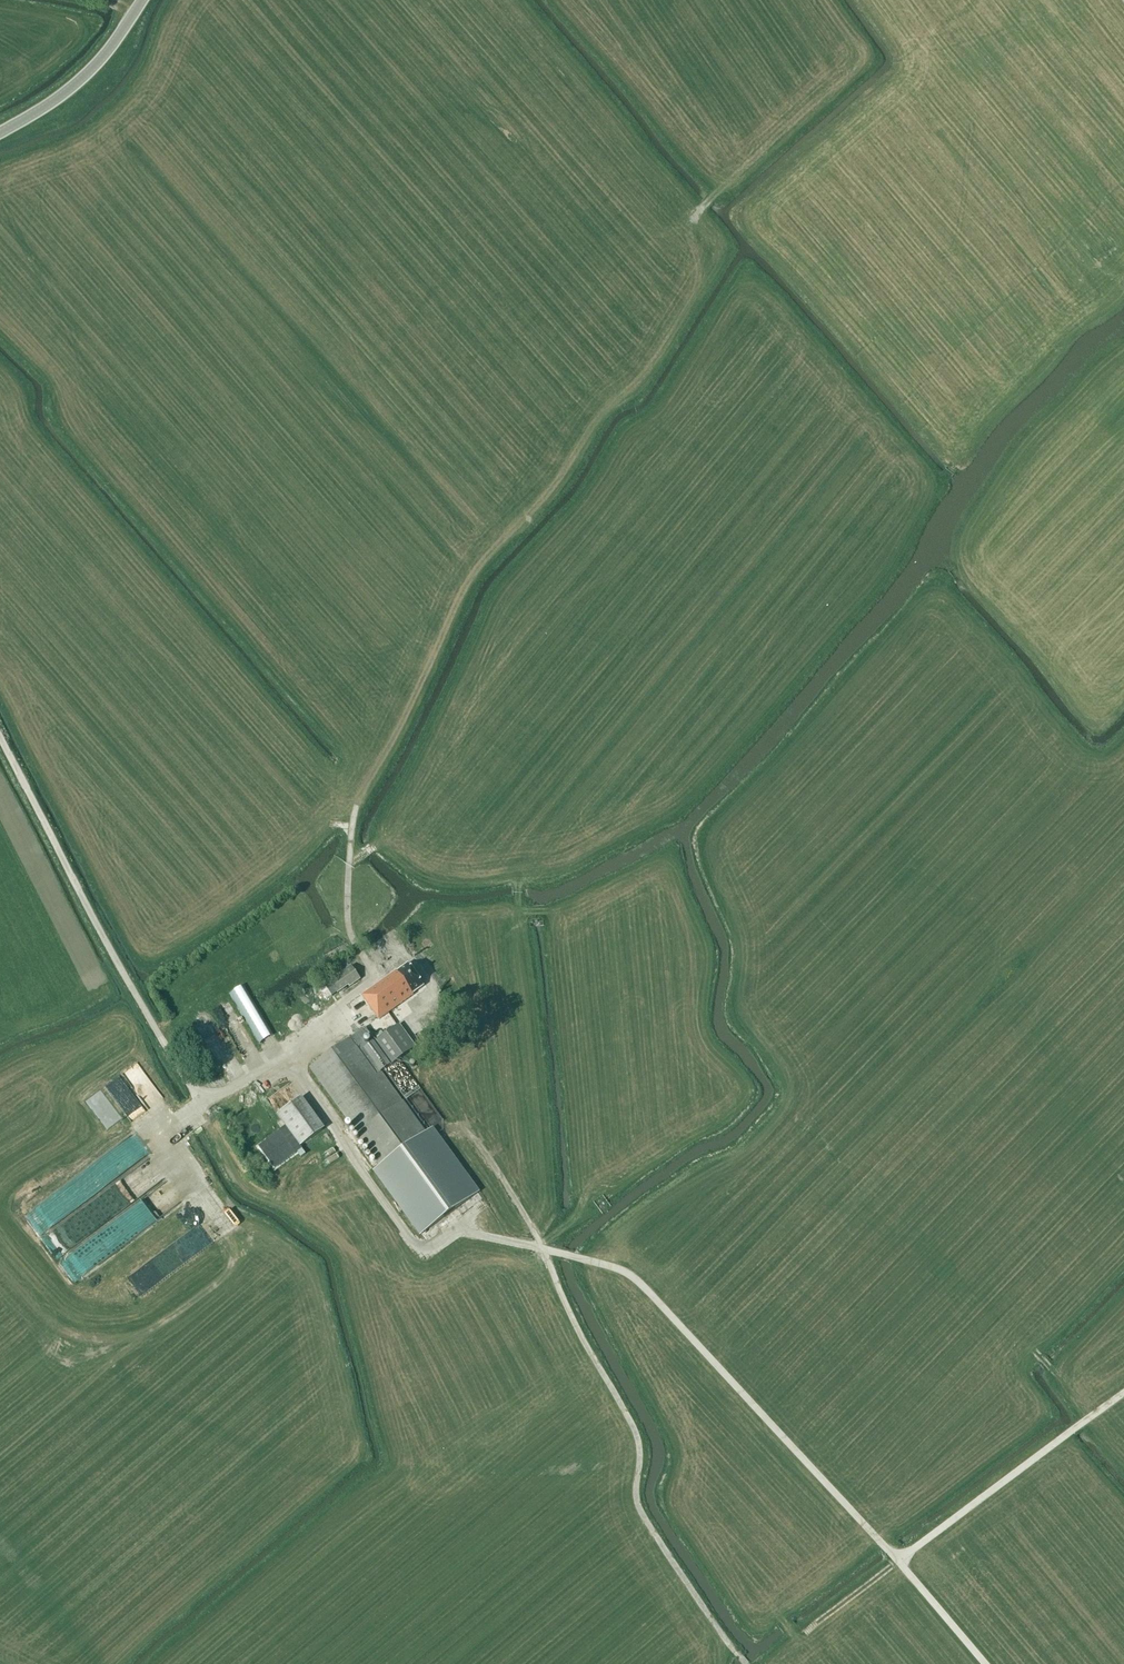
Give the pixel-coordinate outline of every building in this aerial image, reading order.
[(397,972),(362,996),(379,1020),(413,995),(413,994),(423,987),(408,965),(397,973),(397,972)] [(361,980),(351,966),(329,982),(337,993),(348,986),(350,988),(361,980)] [(248,1014),(259,1029),(269,1022),(259,1007),(248,1014)] [(365,1029),(310,1069),(380,1166),(374,1170),(421,1234),(478,1193),(432,1129),(426,1134),(382,1072),(416,1048),(399,1024),(374,1042),(365,1029)] [(139,1061),(123,1072),(148,1109),(164,1098),(139,1061)] [(325,1129),(301,1097),(277,1115),(285,1126),(300,1147),(325,1129)] [(285,1126),(282,1122),(277,1126),(282,1133),(259,1150),(275,1171),(298,1154),(301,1158),(306,1154),(300,1147),(285,1126)] [(87,1229),(89,1232),(106,1221),(93,1200),(73,1212),(80,1224),(78,1225),(82,1232),(87,1229)]
